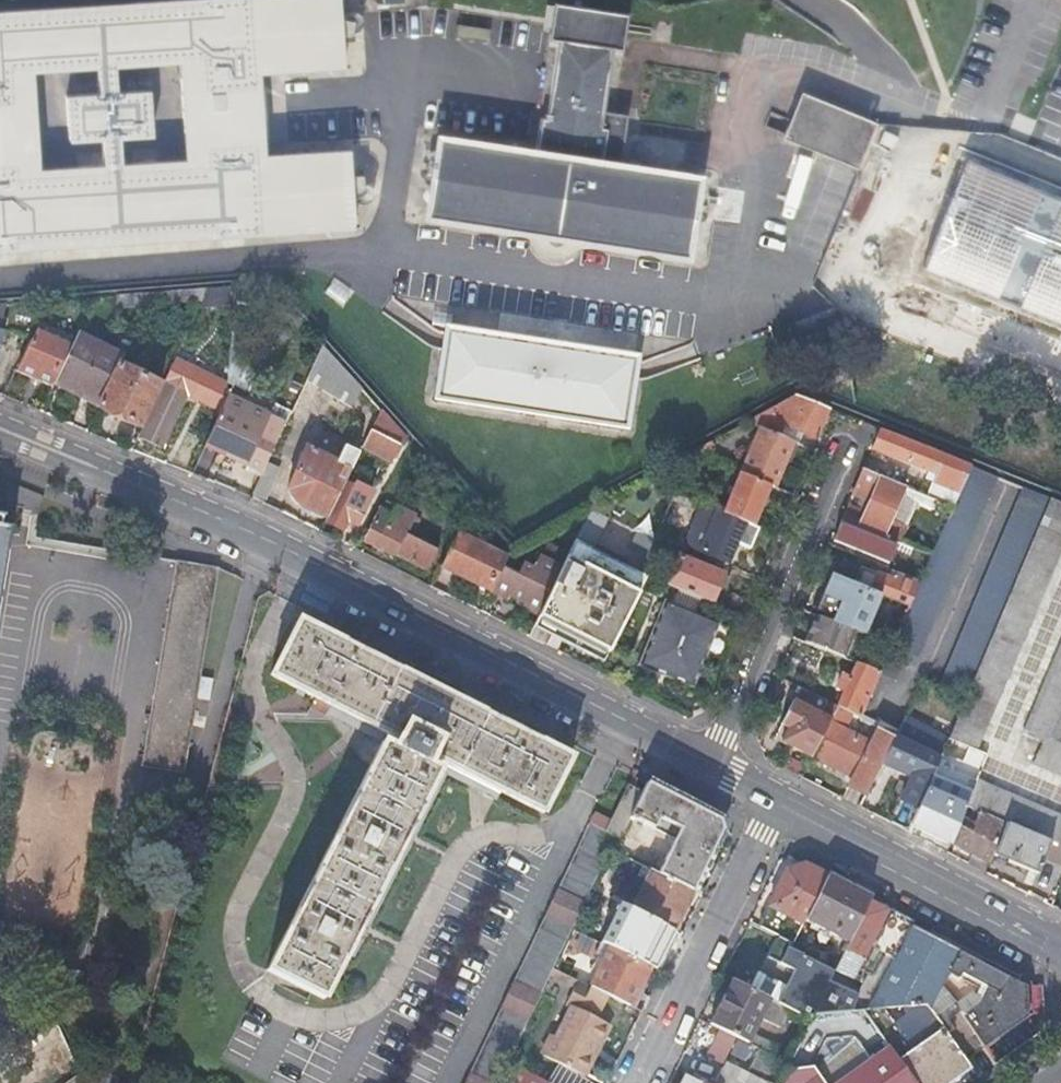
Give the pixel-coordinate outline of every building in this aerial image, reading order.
[(354,221),(348,144),(260,151),(254,69),(341,62),(337,0),(155,0),(0,12),(0,248),(354,221)] [(536,152),(439,137),(426,215),(686,256),(698,175),(601,161),(606,129),(599,128),(610,49),(618,50),(622,18),(623,15),(556,5),(556,9),(551,40),(559,42),(547,120),(541,119),(536,152)] [(872,124),(801,95),(784,135),(855,163),(872,124)] [(984,169),(942,272),(1060,321),(1060,200),(984,169)] [(223,292),(206,294),(200,305),(198,309),(223,309),(223,292)] [(206,294),(164,297),(164,305),(200,305),(206,294)] [(142,299),(115,301),(116,309),(143,307),(142,299)] [(74,340),(39,325),(16,371),(52,388),(53,385),(74,340)] [(634,360),(446,330),(436,399),(624,429),(634,360)] [(114,354),(76,335),(74,340),(53,385),(98,407),(118,364),(121,357),(114,354)] [(250,346),(232,335),(228,378),(228,381),(233,384),(250,346)] [(119,364),(129,345),(121,340),(114,354),(121,357),(118,364),(119,364)] [(321,349),(305,383),(350,405),(357,390),(321,349)] [(228,381),(228,378),(197,364),(180,355),(140,438),(161,448),(187,392),(222,408),(227,396),(227,394),(228,381)] [(159,383),(119,364),(118,364),(98,407),(138,427),(159,383)] [(232,386),(227,396),(222,408),(205,444),(225,453),(223,458),(230,461),(261,473),(266,463),(289,414),(290,413),(256,397),(232,386)] [(816,440),(829,410),(796,397),(746,425),(760,431),(780,438),(785,427),(804,435),(816,440)] [(368,431),(361,447),(390,460),(397,444),(400,437),(377,412),(368,431)] [(804,435),(785,427),(780,438),(792,443),(799,446),(804,435)] [(760,431),(742,476),(768,486),(774,489),(792,443),(780,438),(760,431)] [(970,468),(879,431),(870,451),(935,476),(926,497),(933,500),(952,508),(970,468)] [(306,448),(288,492),(303,508),(328,519),(344,483),(349,472),(353,463),(357,454),(344,448),(337,463),(306,448)] [(261,473),(249,498),(263,504),(279,470),(266,463),(261,473)] [(996,478),(970,468),(952,508),(919,583),(908,608),(905,615),(879,674),(879,675),(898,684),(910,656),(917,659),(996,478)] [(878,537),(889,542),(895,526),(887,523),(891,513),(893,513),(899,497),(915,503),(921,505),(924,497),(862,471),(852,495),(865,500),(860,512),(847,507),(841,522),(878,537)] [(768,486),(742,476),(726,516),(751,526),(768,486)] [(360,491),(344,483),(328,519),(326,522),(343,530),(348,520),(358,524),(373,490),(362,485),(360,491)] [(1050,500),(1024,490),(939,688),(965,699),(1050,500)] [(726,516),(675,495),(672,503),(699,514),(685,547),(728,565),(737,544),(748,549),(756,529),(751,526),(726,516)] [(905,530),(915,503),(899,497),(893,513),(891,513),(887,523),(895,526),(905,530)] [(929,509),(933,500),(926,497),(924,497),(921,505),(929,509)] [(1048,505),(965,699),(947,740),(975,751),(1060,550),(1060,510),(1048,505)] [(408,529),(414,517),(394,507),(390,516),(381,512),(366,542),(395,557),(395,556),(408,529)] [(12,530),(3,529),(5,517),(0,517),(0,600),(12,530)] [(596,523),(586,519),(576,540),(586,544),(596,523)] [(839,528),(833,543),(888,566),(895,549),(840,526),(839,528)] [(889,542),(898,545),(905,530),(895,526),(889,542)] [(408,529),(395,556),(427,571),(437,550),(412,538),(414,533),(408,529)] [(508,559),(456,534),(440,569),(491,593),(503,568),(508,559)] [(586,544),(576,540),(563,568),(539,616),(534,627),(609,664),(643,577),(645,573),(586,544)] [(522,608),(539,616),(563,568),(539,557),(534,569),(523,564),(518,575),(503,568),(491,593),(507,601),(509,597),(524,605),(522,608)] [(667,587),(744,618),(751,602),(718,588),(723,576),(679,558),(667,587)] [(142,769),(145,769),(185,775),(218,569),(197,566),(176,562),(142,769)] [(855,586),(882,597),(903,606),(908,608),(919,583),(899,575),(895,584),(861,570),(855,586)] [(833,618),(830,624),(857,635),(865,638),(882,597),(855,586),(831,577),(817,612),(833,618)] [(639,667),(690,687),(715,626),(664,605),(639,667)] [(900,613),(905,615),(908,608),(903,606),(900,613)] [(815,617),(804,643),(819,649),(824,652),(846,661),(857,635),(830,624),(820,619),(815,617)] [(393,748),(382,743),(267,971),(323,999),(438,772),(428,767),(433,758),(543,814),(571,757),(485,713),(357,648),(299,619),(270,675),(316,699),(311,707),(326,716),(330,706),(332,707),(397,740),(393,748)] [(1021,736),(1040,744),(1031,764),(1060,777),(1060,746),(1049,741),(1060,713),(1060,644),(1021,736)] [(859,720),(879,675),(879,674),(856,665),(851,676),(847,674),(845,676),(843,675),(835,692),(838,693),(839,691),(844,693),(837,708),(852,716),(859,720)] [(830,722),(837,708),(811,695),(804,709),(830,722)] [(812,758),(830,722),(804,709),(793,703),(782,726),(789,729),(782,743),(812,758)] [(332,707),(328,716),(382,743),(393,748),(397,740),(332,707)] [(852,716),(837,708),(830,722),(812,758),(852,778),(870,744),(844,731),(852,716)] [(1049,741),(1060,746),(1060,713),(1049,741)] [(904,719),(895,738),(939,760),(947,740),(904,719)] [(878,729),(870,744),(852,778),(848,789),(866,798),(883,764),(895,738),(878,729)] [(895,738),(883,764),(896,770),(899,765),(913,771),(911,777),(901,801),(919,808),(925,791),(931,779),(939,760),(895,738)] [(913,771),(899,765),(896,770),(911,777),(913,771)] [(917,827),(913,836),(946,853),(950,844),(959,821),(965,807),(972,790),(944,778),(942,783),(931,779),(926,792),(919,808),(911,825),(917,827)] [(975,781),(972,790),(965,807),(980,814),(1005,824),(1050,843),(1060,848),(1060,818),(975,781)] [(694,808),(647,784),(642,793),(630,818),(675,841),(657,875),(691,892),(705,865),(720,835),(713,818),(694,808)] [(628,786),(606,831),(620,838),(630,818),(642,793),(628,786)] [(972,855),(990,863),(992,856),(1005,824),(980,814),(974,828),(959,821),(950,844),(972,855)] [(509,1062),(535,1010),(551,978),(554,970),(574,931),(593,891),(608,863),(613,852),(618,842),(620,838),(606,831),(591,824),(464,1082),(499,1082),(509,1062)] [(1005,824),(992,856),(1037,874),(1043,858),(1050,843),(1005,824)] [(635,851),(618,842),(613,852),(626,859),(630,861),(635,851)] [(1060,866),(1060,848),(1050,843),(1043,858),(1060,866)] [(626,859),(613,852),(608,863),(621,869),(626,859)] [(968,864),(986,873),(990,863),(972,855),(968,864)] [(805,921),(827,878),(804,866),(785,873),(774,897),(758,928),(779,938),(793,945),(805,921)] [(681,912),(691,892),(657,875),(642,868),(638,878),(647,884),(632,911),(672,930),(681,912)] [(849,943),(870,900),(847,888),(827,878),(805,921),(849,943)] [(885,908),(870,900),(849,943),(836,969),(835,972),(852,981),(860,965),(864,967),(866,962),(873,949),(880,952),(899,915),(885,908)] [(914,923),(899,915),(880,952),(872,966),(874,967),(861,991),(875,998),(883,982),(895,960),(914,923)] [(924,928),(914,923),(895,960),(883,982),(875,998),(867,1012),(883,1011),(926,1007),(937,1022),(947,1016),(935,1001),(951,971),(986,989),(978,1004),(961,1016),(984,1048),(1029,1017),(1026,987),(932,937),(934,933),(924,928)] [(832,977),(834,972),(791,949),(793,945),(779,938),(768,959),(795,972),(778,1005),(810,1020),(812,1017),(832,977)] [(610,949),(604,946),(598,957),(604,960),(610,949)] [(641,984),(649,968),(610,949),(604,960),(590,988),(609,998),(630,1008),(636,1011),(645,993),(638,990),(641,984)] [(578,982),(554,970),(551,978),(574,990),(578,982)] [(947,1016),(961,1016),(978,1004),(986,989),(951,971),(935,1001),(947,1016)] [(861,991),(832,977),(812,1017),(849,1014),(863,1012),(867,1012),(875,998),(861,991)] [(609,998),(590,988),(578,982),(574,990),(566,1006),(570,1009),(556,1040),(549,1042),(544,1052),(547,1059),(586,1079),(596,1058),(592,1056),(595,1051),(597,1045),(601,1047),(611,1027),(598,1020),(609,998)] [(722,1002),(710,1025),(747,1044),(769,1000),(732,982),(722,1002)] [(971,1069),(943,1030),(912,1052),(883,1011),(867,1012),(863,1012),(913,1082),(952,1082),(971,1069)] [(794,1082),(819,1082),(810,1070),(822,1045),(854,1038),(870,1060),(839,1082),(913,1082),(863,1012),(849,1014),(812,1017),(810,1020),(788,1065),(785,1071),(794,1082)] [(596,1058),(601,1047),(597,1045),(595,1051),(592,1056),(596,1058)] [(743,1082),(779,1082),(785,1071),(788,1065),(759,1050),(743,1082)] [(514,1066),(505,1082),(544,1082),(514,1066)] [(551,1082),(589,1082),(560,1066),(551,1082)] [(978,1078),(971,1069),(952,1082),(970,1082),(978,1078)] [(785,1071),(779,1082),(794,1082),(785,1071)] [(686,1074),(681,1082),(704,1082),(686,1074)]
